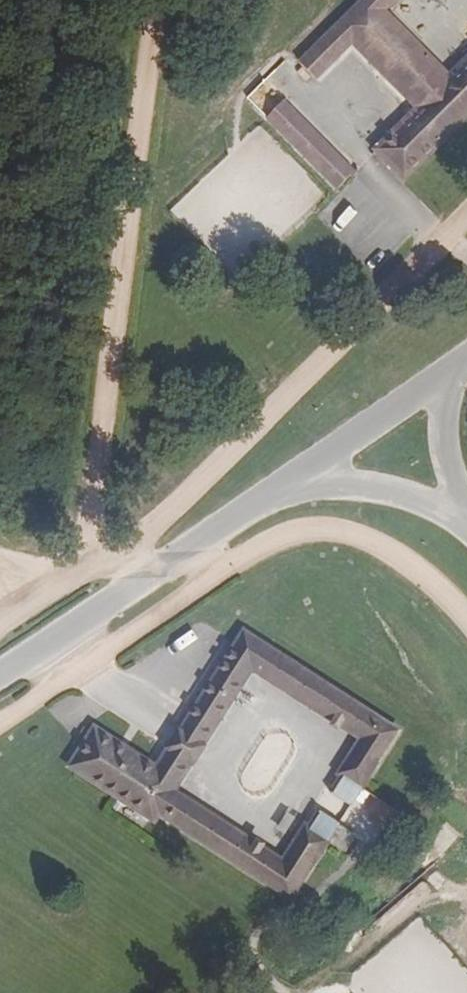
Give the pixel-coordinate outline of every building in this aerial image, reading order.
[(315,77),(353,40),(418,107),(375,150),(405,180),(466,117),(466,59),(448,78),(382,10),(392,0),(362,0),(300,62),(315,77)] [(245,96),(261,113),(280,96),(264,79),(245,96)] [(267,118),(337,189),(353,174),(282,103),(267,118)] [(246,632),(181,732),(158,767),(148,761),(95,728),(71,764),(155,818),(160,811),(292,895),(328,840),(330,837),(312,825),(309,823),(285,860),(174,790),(253,667),(363,738),(339,776),(361,789),(362,787),(398,730),(246,632)] [(321,812),(312,825),(330,837),(328,840),(340,847),(351,831),(321,812)] [(341,855),(351,862),(364,845),(355,838),(341,855)]
